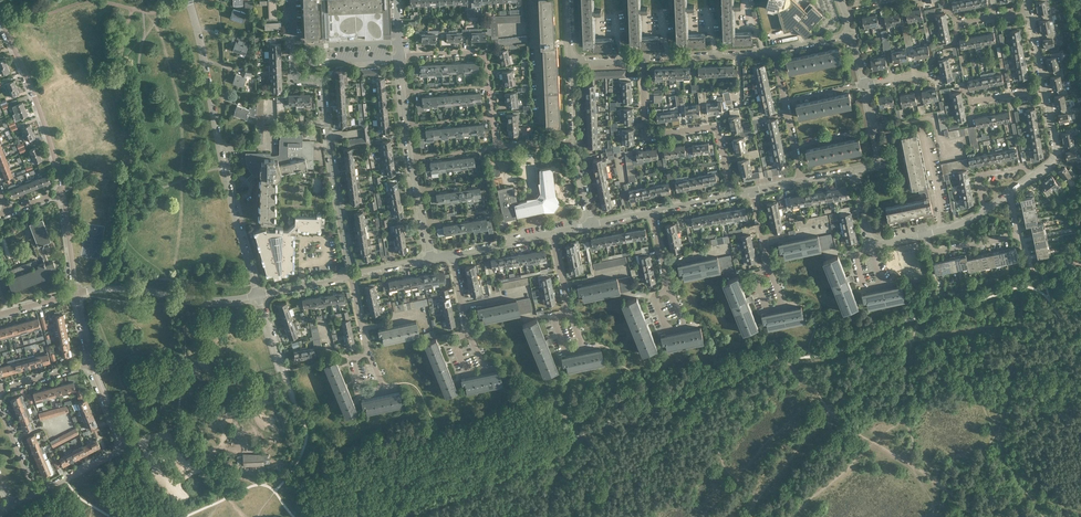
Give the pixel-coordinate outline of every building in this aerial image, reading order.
[(236,10),(239,10),(244,10),(244,6),(244,0),(234,0),(234,10),(236,10)] [(268,1),(260,1),(260,4),(261,4),(268,4),(269,18),(267,18),(267,22),(265,22),(265,29),(281,28),(281,21),(277,21),(276,21),(277,21),(277,18),(276,18),(277,18),(276,0),(268,0),(268,1)] [(321,0),(303,0),(305,39),(305,42),(322,41),(321,0)] [(328,12),(333,11),(333,31),(347,30),(347,36),(365,35),(365,39),(383,38),(383,34),(391,34),(390,0),(327,0),(328,12)] [(556,46),(554,46),(552,0),(538,0),(540,47),(542,47),(546,127),(560,126),(556,46)] [(583,11),(583,12),(584,45),(594,45),(594,50),(613,49),(612,48),(612,46),(612,45),(612,40),(612,38),(594,39),(593,13),(597,13),(597,15),(602,15),(602,12),(601,9),(598,9),(593,9),(593,0),(582,0),(583,11)] [(631,43),(640,42),(641,48),(647,47),(648,47),(659,47),(659,43),(659,38),(659,36),(641,37),(640,11),(643,10),(644,13),(648,13),(648,10),(648,7),(643,7),(641,7),(639,7),(639,1),(639,0),(629,0),(631,43)] [(676,5),(676,7),(676,8),(677,41),(687,40),(687,45),(705,45),(705,42),(705,36),(705,34),(687,35),(686,8),(690,8),(690,11),(695,11),(695,8),(694,5),(691,5),(688,5),(686,5),(686,0),(675,0),(676,5)] [(722,3),(722,5),(722,6),(724,39),(733,38),(734,43),(752,43),(752,39),(752,34),(752,32),(734,33),(733,6),(737,6),(737,9),(741,9),(741,6),(741,3),(733,3),(733,0),(722,0),(722,3)] [(812,30),(810,29),(823,15),(810,2),(807,5),(805,9),(795,0),(768,0),(766,8),(775,10),(775,9),(777,8),(784,31),(793,29),(792,28),(794,26),(806,37),(812,30)] [(961,9),(959,0),(952,2),(954,11),(961,9)] [(966,0),(961,0),(959,0),(961,9),(967,8),(966,0)] [(973,0),(966,0),(967,8),(974,7),(973,0)] [(1050,5),(1049,0),(1042,0),(1042,1),(1034,2),(1035,6),(1036,6),(1037,8),(1050,5)] [(1050,5),(1037,8),(1037,10),(1036,11),(1037,14),(1044,13),(1045,16),(1052,15),(1050,5)] [(254,17),(254,6),(246,6),(246,13),(245,16),(241,15),(244,10),(239,10),(236,10),(235,13),(235,12),(232,21),(244,26),(247,17),(254,17)] [(923,19),(922,19),(920,9),(913,10),(915,20),(920,20),(920,21),(923,21),(923,19)] [(915,20),(913,10),(906,11),(908,22),(908,24),(912,23),(911,21),(915,20)] [(899,13),(892,14),(894,25),(898,24),(898,26),(902,25),(901,23),(899,13)] [(938,22),(947,20),(946,13),(937,15),(938,22)] [(879,27),(879,25),(877,14),(870,16),(872,26),(872,29),(879,27)] [(894,25),(892,14),(885,16),(887,26),(886,26),(887,28),(890,27),(890,26),(894,25)] [(1041,27),(1051,25),(1050,19),(1053,18),(1052,15),(1045,16),(1045,20),(1038,21),(1039,25),(1040,25),(1041,27)] [(872,26),(870,16),(863,17),(865,28),(864,28),(865,29),(868,29),(868,27),(872,26)] [(947,20),(938,22),(939,28),(948,27),(947,20)] [(1054,24),(1051,25),(1041,27),(1041,29),(1040,30),(1041,33),(1048,32),(1049,35),(1056,34),(1054,24)] [(948,27),(939,28),(941,35),(950,33),(948,27)] [(479,40),(478,28),(475,28),(469,29),(465,29),(466,36),(471,36),(472,40),(479,40)] [(478,28),(479,40),(486,40),(486,35),(491,35),(491,33),(491,30),(491,28),(487,28),(487,31),(485,31),(482,31),(482,28),(478,28)] [(466,36),(465,29),(462,29),(462,32),(460,32),(456,32),(456,29),(453,29),(453,30),(453,32),(454,41),(461,41),(461,36),(466,36)] [(1012,38),(1021,36),(1020,29),(1011,31),(1012,38)] [(347,40),(347,36),(347,30),(333,31),(329,31),(329,41),(347,40)] [(435,37),(441,37),(440,30),(437,30),(437,33),(435,33),(432,33),(431,30),(428,30),(428,33),(429,42),(436,42),(435,37)] [(444,30),(440,30),(441,37),(446,37),(446,41),(454,41),(453,32),(453,30),(449,30),(449,31),(444,32),(444,30)] [(419,34),(419,31),(415,31),(416,38),(421,38),(421,43),(429,42),(428,33),(421,34),(419,34)] [(994,32),(987,34),(988,43),(995,42),(994,32)] [(950,33),(941,35),(942,42),(951,40),(950,33)] [(988,43),(987,34),(980,35),(982,44),(988,43)] [(1056,34),(1049,35),(1049,38),(1043,40),(1045,49),(1050,48),(1049,47),(1058,45),(1056,34)] [(982,44),(980,35),(973,37),(975,46),(982,44)] [(237,38),(233,36),(231,44),(234,46),(233,49),(241,52),(240,56),(244,57),(248,45),(244,43),(246,40),(237,37),(237,38)] [(1021,36),(1012,38),(1013,45),(1022,43),(1021,36)] [(275,43),(275,37),(266,37),(266,41),(269,41),(270,47),(268,47),(268,51),(280,50),(280,43),(275,43)] [(975,46),(973,37),(966,38),(968,47),(975,46)] [(968,47),(966,38),(959,39),(961,49),(968,47)] [(930,56),(928,45),(927,43),(924,44),(925,46),(920,46),(923,57),(930,56)] [(1022,43),(1013,45),(1014,52),(1023,50),(1022,43)] [(923,57),(920,46),(916,47),(916,45),(913,46),(913,48),(914,48),(916,58),(923,57)] [(908,60),(906,49),(906,47),(903,48),(903,50),(899,50),(901,61),(908,60)] [(499,58),(509,55),(507,48),(497,51),(499,58)] [(787,59),(790,72),(842,61),(839,48),(787,59)] [(901,61),(899,50),(895,51),(894,49),(891,50),(891,52),(892,52),(894,62),(901,61)] [(1023,50),(1014,52),(1015,58),(1025,57),(1023,50)] [(1047,64),(1058,62),(1061,61),(1059,52),(1052,53),(1053,57),(1047,58),(1047,60),(1046,60),(1047,64)] [(858,81),(852,53),(845,55),(852,82),(858,81)] [(882,56),(878,57),(880,68),(887,67),(885,56),(885,54),(882,55),(882,56)] [(511,55),(509,55),(499,58),(500,64),(504,64),(504,65),(513,63),(511,55)] [(949,58),(944,59),(943,55),(938,56),(939,60),(940,67),(951,65),(950,61),(952,60),(951,57),(949,58)] [(874,58),(873,56),(870,57),(870,59),(871,59),(873,69),(880,68),(878,57),(874,58)] [(1026,64),(1025,57),(1015,58),(1017,65),(1026,64)] [(470,61),(471,71),(479,71),(478,62),(474,62),(474,61),(470,61)] [(438,64),(434,64),(434,73),(442,73),(441,62),(438,63),(438,64)] [(1059,68),(1058,62),(1047,64),(1048,69),(1049,69),(1049,70),(1055,69),(1056,72),(1063,71),(1063,67),(1059,68)] [(757,73),(766,71),(765,64),(753,66),(754,73),(757,72),(757,73)] [(1027,70),(1026,64),(1017,65),(1018,72),(1027,70)] [(248,68),(245,67),(242,76),(236,74),(233,82),(243,86),(246,77),(251,79),(252,76),(254,76),(256,72),(254,71),(251,69),(252,66),(249,65),(248,68)] [(734,65),(726,66),(727,76),(731,75),(731,76),(738,76),(737,69),(734,69),(734,65)] [(952,72),(951,65),(940,67),(941,74),(952,72)] [(7,66),(0,68),(0,71),(1,71),(3,75),(10,72),(7,66)] [(515,77),(513,70),(512,70),(502,72),(503,79),(514,77),(515,77)] [(1028,78),(1027,70),(1018,72),(1019,79),(1028,78)] [(768,78),(766,71),(757,73),(759,79),(759,80),(768,78)] [(1063,71),(1056,72),(1057,76),(1051,77),(1051,79),(1050,79),(1051,83),(1062,81),(1061,75),(1064,74),(1063,71)] [(953,76),(952,72),(941,74),(943,81),(953,79),(955,79),(954,75),(953,76)] [(990,85),(988,76),(987,73),(981,75),(981,78),(983,87),(990,85)] [(995,75),(997,84),(1004,83),(1002,74),(995,75)] [(378,75),(374,75),(374,78),(376,78),(377,85),(385,84),(384,77),(381,77),(381,75),(378,75)] [(997,84),(995,75),(988,76),(990,85),(997,84)] [(514,77),(503,79),(504,86),(507,85),(507,87),(516,85),(515,79),(514,77)] [(622,77),(619,78),(619,79),(622,83),(622,88),(631,88),(631,80),(631,77),(626,77),(622,77)] [(769,84),(768,78),(759,80),(759,79),(757,80),(757,84),(758,87),(760,86),(769,84)] [(983,87),(981,78),(974,79),(976,88),(983,87)] [(593,79),(590,79),(590,85),(585,85),(586,92),(596,92),(595,85),(595,79),(593,79)] [(976,88),(974,79),(967,80),(969,89),(976,88)] [(17,87),(14,81),(4,84),(7,91),(17,87)] [(1067,90),(1066,86),(1065,81),(1062,81),(1051,83),(1051,88),(1053,87),(1053,89),(1059,88),(1060,91),(1067,90)] [(771,91),(769,84),(760,86),(762,93),(771,91)] [(19,94),(17,87),(7,91),(9,97),(19,94)] [(936,88),(929,90),(931,100),(935,99),(936,101),(939,100),(938,99),(936,88)] [(931,100),(929,90),(922,91),(924,102),(924,103),(927,103),(927,101),(931,100)] [(1054,102),(1066,100),(1064,94),(1068,93),(1067,90),(1060,91),(1060,95),(1054,96),(1055,98),(1053,98),(1054,102)] [(473,92),(474,102),(481,102),(480,92),(476,93),(476,91),(473,92)] [(701,92),(704,108),(707,107),(708,114),(716,113),(714,103),(710,103),(710,102),(707,103),(705,91),(701,92)] [(761,100),(763,100),(772,98),(771,91),(762,93),(759,94),(761,100)] [(953,100),(962,99),(961,91),(952,93),(953,100)] [(474,102),(473,92),(470,92),(470,93),(466,94),(467,105),(474,105),(474,102)] [(518,99),(517,92),(515,92),(505,93),(505,100),(518,99)] [(700,108),(704,108),(701,92),(699,92),(698,92),(699,104),(696,104),(696,105),(692,106),(694,116),(701,115),(700,108)] [(917,103),(916,103),(914,92),(907,94),(909,104),(914,104),(914,105),(917,105),(917,103)] [(459,103),(458,93),(455,93),(455,94),(451,95),(452,104),(458,103),(459,106),(459,103)] [(461,93),(458,93),(459,103),(459,106),(467,105),(466,94),(461,94),(461,93)] [(797,104),(799,117),(852,106),(849,93),(797,104)] [(310,101),(310,94),(303,95),(303,104),(303,106),(305,106),(305,107),(312,107),(312,101),(310,101)] [(437,105),(445,104),(444,94),(440,94),(441,95),(436,96),(437,105)] [(444,94),(445,104),(445,107),(452,107),(452,104),(451,95),(447,95),(447,94),(444,94)] [(685,106),(685,105),(683,94),(679,94),(681,105),(682,113),(686,113),(686,117),(694,116),(692,106),(688,106),(688,105),(685,106)] [(892,94),(885,95),(887,106),(891,105),(892,107),(895,106),(895,104),(894,105),(892,94)] [(909,104),(907,94),(900,95),(902,106),(902,107),(906,107),(905,105),(909,104)] [(284,106),(289,106),(291,106),(292,105),(296,104),(296,95),(289,95),(283,96),(283,99),(283,103),(284,106)] [(422,99),(422,106),(423,106),(423,109),(430,108),(430,105),(429,95),(426,95),(426,97),(422,97),(422,99)] [(430,105),(433,105),(433,108),(438,108),(437,105),(436,96),(433,96),(433,95),(429,95),(430,105)] [(887,106),(885,95),(878,97),(880,107),(880,109),(883,108),(883,107),(887,106)] [(774,104),(772,98),(763,100),(765,106),(774,104)] [(506,107),(516,106),(516,102),(518,102),(518,99),(505,100),(506,107)] [(868,126),(862,99),(855,100),(861,127),(868,126)] [(962,99),(953,100),(954,107),(964,105),(962,99)] [(1066,100),(1054,102),(1055,107),(1056,106),(1057,108),(1063,107),(1063,110),(1071,109),(1070,105),(1069,99),(1066,100)] [(725,103),(725,100),(721,101),(718,101),(718,102),(714,103),(716,113),(723,112),(723,111),(727,110),(726,107),(725,103)] [(15,113),(18,112),(25,109),(23,103),(13,107),(15,113)] [(250,104),(249,109),(237,105),(234,114),(246,118),(247,115),(257,118),(257,116),(257,112),(257,109),(257,107),(250,104)] [(766,113),(775,112),(774,104),(765,106),(762,107),(764,114),(766,113)] [(964,105),(954,107),(956,114),(965,112),(964,105)] [(677,106),(674,107),(670,108),(672,120),(679,119),(678,109),(677,106)] [(740,115),(738,107),(734,108),(729,109),(731,117),(728,117),(730,124),(741,122),(740,119),(741,118),(741,115),(740,115)] [(660,109),(660,108),(656,109),(657,112),(658,121),(665,120),(664,108),(660,109)] [(665,120),(672,120),(670,108),(664,108),(665,120)] [(1035,108),(1026,110),(1027,117),(1036,115),(1035,108)] [(27,115),(25,109),(18,112),(15,113),(13,114),(16,120),(21,118),(22,121),(27,119),(26,116),(27,115)] [(1071,109),(1063,110),(1064,114),(1058,115),(1060,124),(1065,123),(1064,122),(1069,121),(1069,122),(1073,121),(1071,109)] [(1004,125),(1008,124),(1007,121),(1011,121),(1009,111),(1002,113),(1004,122),(1004,125)] [(966,119),(965,112),(956,114),(957,121),(966,119)] [(1004,122),(1002,113),(995,114),(997,123),(1004,122)] [(994,127),(994,124),(997,123),(995,114),(989,115),(990,125),(991,127),(994,127)] [(990,125),(989,115),(982,117),(984,126),(990,125)] [(1037,122),(1036,115),(1027,117),(1029,123),(1037,122)] [(984,126),(982,117),(975,118),(977,127),(984,126)] [(754,131),(758,130),(756,123),(761,122),(761,118),(752,120),(753,127),(754,131)] [(769,127),(778,126),(777,119),(765,121),(766,128),(769,127)] [(28,125),(26,121),(20,124),(22,128),(23,127),(24,131),(23,131),(24,134),(26,133),(33,130),(30,124),(28,125)] [(741,122),(730,124),(732,132),(744,129),(743,126),(742,126),(741,122)] [(1039,129),(1037,122),(1029,123),(1030,130),(1039,129)] [(470,134),(477,134),(476,123),(473,123),(473,124),(469,125),(470,134)] [(480,124),(480,123),(476,123),(477,134),(478,136),(485,135),(485,133),(489,132),(488,129),(484,129),(484,123),(480,124)] [(470,134),(469,125),(465,125),(465,124),(461,125),(463,138),(463,135),(470,134)] [(380,125),(378,126),(379,133),(389,132),(390,132),(389,125),(380,125)] [(456,138),(463,138),(461,125),(458,125),(458,126),(454,126),(455,136),(456,138)] [(448,139),(448,137),(447,126),(444,126),(444,128),(440,128),(441,140),(448,139)] [(455,136),(454,126),(451,127),(451,126),(447,126),(448,137),(455,136)] [(778,126),(769,127),(770,130),(768,131),(769,134),(771,134),(780,132),(778,126)] [(441,140),(440,128),(436,128),(436,127),(433,128),(434,138),(441,137),(441,140)] [(1063,139),(1073,137),(1072,132),(1075,131),(1074,127),(1067,129),(1068,132),(1061,134),(1061,138),(1062,137),(1063,139)] [(431,138),(434,138),(433,128),(429,128),(429,129),(425,129),(426,132),(426,139),(431,138)] [(1039,129),(1030,130),(1031,137),(1040,135),(1039,129)] [(35,137),(33,130),(26,133),(24,134),(25,137),(27,136),(28,139),(35,137)] [(772,141),(781,139),(780,132),(771,134),(772,141)] [(275,225),(275,229),(272,229),(272,226),(270,226),(270,221),(274,221),(274,218),(274,217),(274,212),(274,211),(275,206),(274,206),(274,200),(275,200),(275,194),(274,194),(274,188),(275,188),(275,182),(275,179),(276,179),(277,178),(278,178),(278,177),(279,177),(277,175),(277,173),(280,172),(280,173),(283,172),(284,171),(289,170),(290,171),(295,169),(300,167),(301,168),(304,167),(307,166),(307,168),(313,168),(313,162),(313,159),(313,141),(306,141),(306,142),(302,142),(303,134),(280,133),(280,155),(274,156),(271,156),(271,153),(257,153),(257,155),(247,154),(247,158),(248,160),(248,163),(249,166),(251,169),(253,171),(254,170),(261,170),(261,178),(260,179),(260,184),(261,185),(260,190),(260,191),(260,196),(260,197),(260,202),(259,203),(259,208),(260,209),(260,214),(259,215),(259,218),(261,218),(261,221),(266,221),(265,226),(266,227),(255,230),(256,233),(268,274),(273,273),(274,277),(282,275),(287,275),(287,271),(292,271),(292,268),(293,232),(296,229),(297,229),(297,230),(302,230),(302,229),(320,229),(321,227),(324,227),(324,217),(321,216),(321,214),(317,214),(316,216),(295,216),(295,223),(287,230),(282,230),(283,225),(275,225)] [(917,200),(917,202),(886,208),(890,224),(921,217),(933,214),(930,200),(932,200),(929,186),(928,186),(917,134),(902,137),(913,189),(919,188),(921,197),(916,198),(916,200),(917,200)] [(1040,135),(1031,137),(1032,144),(1041,142),(1040,135)] [(634,136),(622,137),(622,140),(625,140),(625,147),(630,146),(631,146),(631,144),(634,144),(634,136)] [(733,139),(735,146),(745,144),(745,140),(746,140),(745,136),(733,139)] [(1073,137),(1063,139),(1063,142),(1062,142),(1063,146),(1071,144),(1071,148),(1078,146),(1077,143),(1074,143),(1073,137)] [(859,138),(807,149),(809,162),(862,151),(859,138)] [(774,147),(783,145),(781,139),(772,141),(774,147)] [(380,145),(380,148),(383,148),(392,147),(390,140),(382,141),(382,145),(380,145)] [(710,152),(710,154),(714,153),(713,143),(709,144),(709,142),(701,143),(702,153),(710,152)] [(1042,149),(1041,142),(1032,144),(1033,150),(1042,149)] [(693,146),(689,147),(690,157),(694,156),(694,154),(702,153),(701,143),(693,144),(693,146)] [(745,144),(735,146),(736,154),(748,151),(747,147),(746,148),(745,144)] [(775,154),(783,152),(784,152),(783,145),(774,147),(775,154)] [(30,156),(32,156),(39,153),(37,146),(30,149),(31,153),(29,154),(30,156)] [(679,156),(678,146),(671,147),(673,157),(679,156)] [(685,146),(678,146),(679,156),(686,155),(686,157),(690,157),(689,147),(685,147),(685,146)] [(1016,146),(1009,147),(1011,159),(1018,157),(1016,146)] [(1067,162),(1072,161),(1072,159),(1079,158),(1078,152),(1079,151),(1078,146),(1071,148),(1072,151),(1066,152),(1067,162)] [(352,148),(352,147),(344,148),(344,149),(344,156),(353,154),(352,148)] [(392,147),(383,148),(384,155),(393,154),(392,147)] [(673,157),(671,147),(664,148),(666,158),(673,157)] [(998,161),(1004,160),(1003,151),(1002,148),(995,150),(996,152),(998,161)] [(657,149),(650,150),(652,159),(658,159),(657,149)] [(1043,156),(1042,149),(1033,150),(1035,158),(1043,156)] [(1011,159),(1010,150),(1003,151),(1004,160),(1011,159)] [(634,161),(634,164),(638,164),(638,161),(645,160),(644,151),(637,152),(637,156),(633,156),(633,157),(634,161)] [(783,152),(775,154),(777,161),(786,159),(784,152),(783,152)] [(998,161),(996,152),(989,154),(991,163),(998,161)] [(39,153),(32,156),(30,156),(33,163),(42,159),(39,153)] [(975,156),(975,153),(968,154),(970,167),(977,165),(975,156)] [(383,162),(385,161),(394,160),(393,154),(384,155),(382,155),(383,162)] [(989,154),(982,155),(984,164),(991,163),(989,154)] [(982,155),(975,156),(977,165),(984,164),(982,155)] [(446,172),(453,171),(451,156),(449,156),(449,158),(448,158),(448,159),(444,160),(445,169),(446,169),(446,172)] [(460,170),(459,158),(455,158),(455,157),(454,156),(451,156),(453,171),(460,170)] [(460,170),(467,169),(466,156),(463,156),(463,158),(459,158),(460,170)] [(466,156),(467,169),(475,168),(474,156),(470,157),(470,156),(466,156)] [(7,158),(0,160),(0,162),(2,166),(9,164),(10,164),(9,161),(8,161),(7,158)] [(607,162),(606,158),(593,161),(594,168),(604,166),(603,163),(607,162)] [(750,158),(738,161),(739,168),(750,166),(749,162),(751,162),(750,158)] [(445,169),(444,160),(441,160),(441,159),(437,160),(438,170),(439,173),(446,172),(445,169)] [(786,159),(777,161),(778,168),(780,167),(784,166),(787,166),(786,159)] [(385,161),(383,162),(383,169),(395,167),(394,160),(385,161)] [(438,170),(437,160),(434,160),(434,161),(430,162),(430,164),(431,171),(431,174),(439,173),(439,170),(438,170)] [(9,164),(2,166),(4,172),(11,169),(9,164)] [(606,173),(604,166),(594,168),(596,175),(606,173)] [(757,179),(756,172),(753,173),(752,169),(751,170),(750,166),(739,168),(741,176),(743,175),(744,182),(757,179)] [(1073,178),(1076,175),(1071,169),(1068,171),(1065,166),(1058,172),(1060,176),(1061,175),(1064,179),(1069,176),(1070,179),(1073,177),(1073,178)] [(396,174),(395,167),(383,169),(385,176),(396,174)] [(513,186),(497,189),(504,221),(505,221),(504,220),(512,219),(513,219),(515,218),(515,219),(515,216),(517,216),(543,210),(554,212),(559,204),(555,195),(551,168),(540,169),(540,190),(540,193),(540,194),(539,193),(537,196),(538,196),(535,198),(518,203),(513,186)] [(12,173),(11,169),(4,172),(6,178),(14,176),(15,175),(13,172),(12,173)] [(666,170),(668,180),(675,178),(673,169),(666,170)] [(956,178),(959,178),(968,176),(967,169),(966,169),(963,170),(960,170),(958,171),(956,171),(955,171),(956,178)] [(597,181),(607,179),(610,179),(608,172),(606,173),(596,175),(597,181)] [(715,173),(709,174),(711,184),(718,183),(715,173)] [(48,174),(44,176),(43,174),(41,175),(44,184),(51,182),(48,174)] [(709,174),(702,175),(704,186),(711,184),(709,174)] [(38,176),(39,178),(35,179),(38,187),(44,184),(41,175),(38,176)] [(704,186),(702,175),(695,177),(698,187),(704,186)] [(1060,187),(1063,185),(1059,179),(1056,181),(1052,175),(1048,177),(1049,178),(1047,180),(1053,188),(1058,184),(1060,187)] [(968,176),(959,178),(961,185),(969,183),(968,176)] [(695,177),(689,178),(691,189),(698,187),(695,177)] [(691,189),(689,178),(682,180),(684,190),(691,189)] [(32,181),(31,179),(29,180),(32,189),(38,187),(35,179),(32,181)] [(608,186),(607,179),(597,181),(598,188),(608,186)] [(26,191),(32,189),(29,180),(26,181),(26,183),(23,184),(26,191)] [(684,190),(682,180),(675,181),(677,191),(684,190)] [(1053,188),(1047,180),(1045,181),(1045,180),(1041,182),(1046,188),(1043,190),(1047,196),(1050,194),(1048,192),(1053,188)] [(349,189),(358,188),(360,188),(359,181),(357,181),(348,183),(349,189)] [(397,181),(389,183),(388,183),(390,190),(399,189),(397,182),(397,181)] [(655,185),(655,181),(648,183),(649,187),(651,197),(658,196),(655,185)] [(671,193),(669,182),(662,184),(664,194),(671,193)] [(971,190),(969,183),(961,185),(962,191),(971,190)] [(19,184),(16,185),(20,194),(26,191),(23,184),(19,186),(19,184)] [(664,194),(662,184),(655,185),(658,196),(664,194)] [(13,186),(14,188),(11,189),(13,196),(20,194),(16,185),(13,186)] [(475,186),(472,187),(473,197),(481,196),(481,199),(485,198),(483,189),(480,189),(480,187),(476,188),(475,186)] [(608,186),(598,188),(600,195),(610,193),(608,186)] [(473,197),(472,187),(468,187),(469,189),(465,189),(466,198),(473,197)] [(649,187),(642,188),(645,198),(651,197),(649,187)] [(851,190),(847,191),(846,187),(839,188),(841,200),(853,198),(851,190)] [(350,196),(358,195),(361,195),(360,188),(358,188),(349,189),(350,196)] [(642,188),(636,189),(638,200),(645,198),(642,188)] [(839,188),(832,189),(834,199),(838,199),(838,201),(841,200),(839,188)] [(400,195),(399,189),(390,190),(391,197),(400,195)] [(459,200),(457,189),(454,190),(454,191),(450,191),(451,201),(455,200),(455,203),(460,202),(459,199),(459,200)] [(461,189),(457,189),(459,200),(459,199),(466,198),(465,189),(461,190),(461,189)] [(629,190),(626,190),(627,199),(630,198),(631,201),(638,200),(636,189),(629,191),(629,190)] [(834,199),(832,189),(825,190),(827,201),(834,199)] [(827,201),(825,190),(818,192),(820,202),(827,201)] [(971,190),(962,191),(963,198),(972,197),(971,190)] [(444,202),(443,191),(440,192),(440,193),(436,193),(436,196),(437,203),(440,202),(444,202)] [(447,191),(443,191),(444,202),(451,201),(450,191),(447,192),(447,191)] [(820,202),(818,192),(811,193),(813,203),(820,202)] [(611,200),(610,193),(600,195),(601,202),(611,200)] [(813,203),(811,193),(805,194),(806,204),(813,203)] [(806,204),(805,194),(798,195),(800,206),(806,204)] [(358,195),(350,196),(350,203),(351,203),(359,202),(358,195)] [(401,202),(400,195),(391,197),(389,197),(390,204),(392,204),(401,202)] [(791,197),(788,197),(790,206),(790,207),(792,207),(800,206),(798,195),(791,196),(791,197)] [(1022,204),(1033,202),(1032,196),(1020,198),(1022,204)] [(973,203),(972,197),(963,198),(961,199),(961,202),(964,202),(965,205),(973,203)] [(613,199),(611,200),(601,202),(603,209),(613,207),(613,206),(615,206),(613,199)] [(391,211),(394,210),(402,209),(401,202),(392,204),(393,207),(391,207),(391,211)] [(768,211),(779,209),(778,202),(767,204),(768,211)] [(745,220),(748,219),(746,208),(739,209),(741,221),(745,220)] [(393,218),(395,217),(404,216),(404,215),(402,209),(394,210),(391,211),(393,218)] [(732,210),(735,222),(741,221),(739,209),(732,210)] [(779,209),(768,211),(770,218),(781,215),(779,209)] [(728,223),(735,222),(732,210),(726,211),(728,223)] [(851,213),(850,210),(840,212),(841,215),(840,215),(842,222),(853,219),(851,213)] [(364,218),(363,211),(354,213),(355,220),(364,218)] [(721,224),(728,223),(726,211),(719,212),(721,221),(721,224)] [(719,212),(712,214),(714,223),(721,221),(719,212)] [(714,223),(712,214),(706,215),(707,224),(714,223)] [(699,216),(701,228),(708,227),(707,224),(706,215),(699,216)] [(781,215),(770,218),(771,224),(782,222),(781,215)] [(694,229),(701,228),(699,216),(692,217),(692,218),(693,226),(694,229)] [(479,218),(481,229),(488,227),(487,221),(486,218),(483,219),(482,217),(479,218)] [(45,252),(56,248),(52,240),(51,240),(43,218),(30,223),(35,236),(30,237),(37,255),(42,254),(45,252)] [(364,218),(355,220),(356,226),(365,225),(364,218)] [(481,229),(479,218),(475,219),(475,220),(471,221),(473,230),(481,229)] [(854,226),(853,219),(842,222),(843,228),(854,226)] [(473,230),(471,221),(468,221),(468,220),(464,221),(466,231),(473,230)] [(461,222),(457,223),(459,232),(466,231),(464,221),(461,221),(461,222)] [(783,229),(782,222),(771,224),(773,231),(783,229)] [(1032,231),(1044,228),(1043,222),(1038,223),(1031,224),(1031,225),(1032,231)] [(452,234),(450,223),(447,224),(447,225),(443,226),(443,228),(444,235),(452,234)] [(459,232),(457,223),(454,224),(454,223),(450,223),(452,234),(459,232)] [(668,232),(680,229),(679,223),(676,223),(666,225),(668,232)] [(403,224),(392,225),(393,232),(395,232),(404,231),(403,224)] [(365,225),(356,226),(357,233),(366,232),(365,225)] [(854,226),(843,228),(845,235),(855,233),(854,226)] [(639,230),(640,239),(641,240),(647,239),(646,228),(639,230)] [(680,229),(668,232),(669,239),(679,237),(678,233),(681,232),(680,229)] [(640,239),(639,230),(632,231),(633,240),(640,239)] [(358,240),(367,239),(370,238),(368,231),(366,232),(357,233),(358,240)] [(633,240),(632,231),(625,232),(627,242),(633,240)] [(742,236),(743,242),(752,240),(751,234),(750,231),(743,232),(744,235),(742,236)] [(625,232),(618,233),(620,243),(627,242),(625,232)] [(620,243),(618,233),(612,235),(613,244),(620,243)] [(855,233),(845,235),(846,242),(857,240),(855,233)] [(610,247),(610,245),(613,244),(612,235),(605,236),(607,245),(607,248),(610,247)] [(820,243),(818,237),(818,235),(818,237),(783,244),(783,242),(779,243),(781,251),(784,250),(786,258),(786,257),(786,256),(820,249),(821,250),(820,243)] [(607,245),(605,236),(599,237),(600,246),(607,245)] [(395,246),(397,245),(406,244),(405,237),(396,239),(394,239),(395,246)] [(589,241),(590,249),(591,251),(594,251),(594,250),(601,249),(600,246),(599,237),(592,238),(592,241),(589,241)] [(680,244),(679,237),(669,239),(670,246),(680,244)] [(359,247),(368,245),(371,245),(370,238),(367,239),(358,240),(359,247)] [(742,250),(744,249),(754,247),(752,240),(743,242),(741,243),(742,250)] [(567,253),(578,251),(577,251),(579,250),(580,250),(578,241),(571,243),(571,245),(566,246),(567,253)] [(680,244),(670,246),(672,253),(684,250),(683,243),(680,244)] [(397,248),(393,249),(393,253),(398,252),(400,252),(400,253),(402,253),(402,252),(407,251),(406,244),(397,245),(397,248)] [(361,253),(374,251),(374,245),(371,246),(371,245),(368,245),(359,247),(360,253),(361,253)] [(743,256),(746,256),(755,254),(754,247),(744,249),(742,250),(742,251),(743,256)] [(1009,249),(1012,261),(1018,259),(1016,248),(1009,249)] [(544,250),(537,251),(539,263),(547,262),(544,250)] [(569,260),(579,258),(581,257),(579,250),(577,251),(578,251),(567,253),(569,260)] [(374,251),(361,253),(361,254),(362,253),(363,260),(371,259),(375,258),(376,258),(375,255),(375,254),(371,255),(371,252),(375,252),(374,251)] [(537,251),(531,252),(533,264),(539,263),(537,251)] [(45,253),(45,252),(42,254),(45,261),(38,264),(39,267),(8,279),(12,289),(49,274),(48,272),(57,269),(54,261),(49,263),(45,253)] [(531,252),(524,254),(526,263),(526,265),(533,264),(531,252)] [(649,252),(642,253),(638,254),(640,264),(643,264),(652,262),(650,255),(649,252)] [(524,254),(517,255),(519,264),(526,263),(524,254)] [(746,256),(743,256),(745,265),(750,264),(750,262),(757,261),(755,254),(746,256)] [(519,264),(517,255),(511,256),(512,265),(516,265),(517,267),(520,266),(519,264)] [(857,306),(849,286),(847,281),(853,279),(851,275),(845,277),(844,274),(843,272),(837,256),(838,256),(838,255),(824,261),(844,311),(858,306),(858,305),(857,306)] [(968,267),(967,258),(966,255),(960,256),(962,268),(968,267)] [(509,268),(509,266),(512,265),(511,256),(504,257),(506,267),(506,266),(506,269),(509,268)] [(721,271),(719,264),(718,258),(718,256),(679,264),(680,272),(684,271),(685,279),(721,272),(721,271)] [(506,267),(504,257),(497,258),(499,268),(506,267)] [(487,261),(489,270),(490,273),(493,273),(493,269),(499,268),(497,258),(491,260),(487,261)] [(580,265),(579,258),(569,260),(570,267),(580,265)] [(36,260),(8,270),(11,276),(38,266),(36,260)] [(653,268),(652,262),(643,264),(644,270),(653,268)] [(580,265),(570,267),(572,274),(584,271),(582,264),(580,265)] [(466,275),(476,272),(479,272),(477,265),(465,267),(466,275)] [(653,268),(644,270),(645,277),(655,275),(653,268)] [(444,271),(437,272),(439,284),(446,282),(446,281),(450,281),(449,273),(445,274),(444,271)] [(1,272),(0,272),(0,281),(6,296),(9,294),(1,272)] [(432,282),(432,284),(432,285),(439,284),(437,272),(430,274),(432,282)] [(478,279),(476,272),(466,275),(468,281),(478,279)] [(548,273),(541,274),(537,275),(539,285),(542,285),(552,283),(550,276),(548,276),(548,273)] [(432,284),(432,282),(430,274),(423,275),(425,283),(428,283),(429,285),(432,284)] [(425,283),(423,275),(416,276),(418,285),(425,283)] [(645,284),(647,284),(656,282),(655,275),(645,277),(646,280),(645,281),(645,284)] [(409,277),(411,289),(418,287),(418,285),(416,276),(409,277)] [(405,290),(411,289),(409,277),(403,278),(404,287),(405,290)] [(746,297),(738,277),(723,282),(744,332),(758,327),(748,302),(752,300),(751,296),(746,297)] [(403,278),(396,280),(397,288),(404,287),(403,278)] [(619,286),(618,279),(617,278),(578,286),(580,293),(583,293),(585,300),(620,293),(619,286)] [(469,288),(482,286),(480,279),(478,279),(468,281),(469,288)] [(398,291),(397,288),(396,280),(388,281),(389,281),(390,288),(390,290),(393,289),(394,292),(398,291)] [(552,283),(542,285),(543,291),(553,289),(552,283)] [(375,290),(374,285),(373,285),(373,284),(369,285),(369,286),(365,287),(366,294),(376,292),(378,292),(377,289),(375,290)] [(867,294),(867,292),(863,293),(865,301),(868,300),(869,304),(869,308),(870,308),(869,306),(904,299),(904,301),(905,301),(901,285),(901,287),(867,294)] [(482,286),(469,288),(471,295),(481,293),(483,293),(482,286)] [(553,289),(543,291),(545,298),(554,296),(553,289)] [(344,292),(337,293),(339,304),(346,303),(344,292)] [(368,301),(377,299),(376,295),(379,295),(378,292),(376,292),(366,294),(368,301)] [(337,293),(330,294),(331,303),(338,302),(337,293)] [(331,303),(330,294),(323,296),(324,304),(331,303)] [(449,294),(441,295),(440,296),(441,299),(443,306),(451,304),(449,297),(449,294)] [(325,307),(324,304),(323,296),(316,297),(318,305),(318,308),(325,307)] [(545,305),(546,305),(556,303),(554,296),(545,298),(544,298),(545,302),(544,302),(545,305)] [(318,308),(318,305),(316,297),(309,298),(311,306),(315,306),(315,308),(318,308)] [(311,306),(309,298),(302,299),(303,306),(303,308),(311,306)] [(637,298),(623,303),(643,354),(657,348),(647,323),(652,321),(650,317),(645,319),(637,298)] [(378,306),(377,299),(368,301),(369,308),(378,306)] [(518,307),(517,301),(516,299),(477,307),(479,315),(482,314),(484,322),(520,314),(518,307)] [(280,312),(289,309),(287,302),(278,305),(280,312)] [(451,304),(443,306),(444,313),(452,311),(451,304)] [(383,312),(381,306),(378,306),(369,308),(371,315),(380,313),(383,312)] [(801,308),(767,315),(767,314),(763,314),(764,322),(768,322),(768,325),(769,329),(770,329),(769,327),(804,320),(804,322),(805,322),(802,306),(801,307),(801,308)] [(291,316),(289,309),(280,312),(282,319),(291,316)] [(454,318),(452,311),(444,313),(445,320),(454,318)] [(54,323),(65,321),(64,314),(56,315),(53,315),(54,323)] [(291,316),(282,319),(284,325),(293,322),(291,316)] [(343,328),(351,326),(350,319),(349,319),(349,316),(342,318),(343,320),(341,321),(343,328)] [(34,330),(41,329),(38,318),(31,320),(34,328),(34,330)] [(454,318),(445,320),(448,329),(453,328),(452,326),(455,325),(454,318)] [(522,325),(543,375),(557,369),(547,344),(551,342),(550,338),(545,340),(537,319),(522,325)] [(31,320),(25,322),(27,330),(34,328),(31,320)] [(55,329),(58,329),(66,327),(65,321),(54,323),(55,329)] [(287,332),(296,329),(299,328),(296,321),(293,322),(284,325),(287,332)] [(384,343),(419,335),(416,321),(378,329),(380,336),(383,336),(384,343)] [(28,332),(27,330),(25,322),(18,323),(20,332),(21,334),(28,332)] [(20,332),(18,323),(12,325),(14,333),(20,332)] [(14,333),(12,325),(5,327),(7,335),(11,334),(12,336),(15,336),(14,333)] [(344,335),(352,333),(353,333),(351,326),(343,328),(344,335)] [(59,336),(68,334),(66,327),(58,329),(59,336)] [(296,329),(287,332),(289,339),(298,336),(296,329)] [(668,350),(704,343),(701,329),(665,336),(665,335),(662,336),(664,343),(666,343),(668,350)] [(352,333),(344,335),(346,342),(354,340),(353,333),(352,333)] [(61,342),(69,341),(68,334),(59,336),(61,342)] [(322,346),(320,338),(313,339),(313,340),(314,346),(307,347),(309,358),(316,356),(315,353),(323,352),(322,346)] [(424,343),(445,395),(457,390),(436,338),(424,343)] [(354,340),(346,342),(347,349),(356,347),(354,340)] [(61,349),(70,348),(69,341),(61,342),(62,349),(61,349)] [(302,359),(309,358),(307,347),(307,348),(300,349),(302,359)] [(61,349),(59,350),(61,357),(64,357),(63,356),(71,355),(70,348),(61,349)] [(295,360),(302,359),(300,349),(293,351),(295,360)] [(568,371),(604,364),(601,350),(565,358),(564,356),(561,357),(563,364),(566,363),(568,371)] [(46,354),(41,356),(43,364),(50,362),(48,352),(45,353),(46,354)] [(37,365),(35,357),(34,355),(27,357),(28,359),(30,367),(37,365)] [(41,356),(35,357),(37,365),(43,364),(41,356)] [(24,360),(23,357),(21,358),(24,369),(30,367),(28,359),(24,360)] [(17,371),(24,369),(21,358),(18,359),(19,362),(15,363),(17,371)] [(336,359),(324,364),(346,415),(357,411),(336,359)] [(15,363),(8,365),(10,373),(17,371),(15,363)] [(8,365),(2,366),(4,374),(10,373),(8,365)] [(466,393),(502,385),(499,372),(465,379),(464,378),(461,379),(463,386),(465,385),(466,393)] [(74,382),(67,383),(69,391),(76,390),(74,382)] [(69,391),(67,383),(60,385),(62,393),(69,391)] [(62,393),(60,385),(54,387),(56,395),(62,393)] [(56,397),(56,395),(54,387),(47,389),(49,397),(53,396),(53,398),(56,397)] [(49,397),(47,389),(41,390),(43,398),(49,397)] [(43,398),(41,390),(34,392),(36,400),(43,398)] [(367,413),(403,406),(400,393),(365,400),(364,399),(361,399),(363,406),(366,406),(367,413)] [(15,406),(22,403),(19,396),(12,399),(15,406)] [(79,410),(90,406),(87,399),(79,402),(76,403),(79,410)] [(24,409),(22,403),(15,406),(17,412),(24,409)] [(82,416),(85,415),(92,412),(90,406),(79,410),(82,416)] [(24,409),(17,412),(20,418),(27,415),(24,409)] [(92,412),(85,415),(87,421),(95,418),(92,412)] [(30,422),(27,415),(20,418),(22,425),(30,422)] [(98,425),(95,418),(87,421),(90,428),(98,425)] [(32,428),(30,422),(22,425),(25,431),(32,428)] [(38,441),(36,438),(35,434),(27,437),(30,444),(38,441)] [(100,446),(96,438),(92,440),(91,439),(89,440),(94,449),(100,446)] [(88,453),(94,449),(89,440),(86,441),(87,443),(84,445),(88,453)] [(38,441),(30,444),(32,450),(40,447),(38,441)] [(68,453),(65,448),(63,444),(61,445),(63,449),(65,454),(66,454),(70,462),(76,459),(72,451),(68,453)] [(84,445),(78,448),(82,456),(88,453),(84,445)] [(40,447),(32,450),(35,456),(43,453),(40,447)] [(82,456),(78,448),(72,451),(76,459),(82,456)] [(45,459),(43,453),(35,456),(38,463),(45,459)] [(66,454),(65,454),(59,458),(63,465),(70,462),(66,454)] [(237,456),(237,457),(237,464),(238,464),(238,465),(239,465),(262,463),(269,463),(270,463),(270,462),(270,455),(269,455),(269,454),(261,455),(238,456),(237,456)] [(40,469),(48,466),(51,465),(48,458),(45,459),(38,463),(40,469)] [(48,466),(40,469),(43,475),(48,473),(49,475),(50,475),(51,475),(52,475),(53,474),(53,473),(54,472),(53,471),(51,465),(48,466)]
